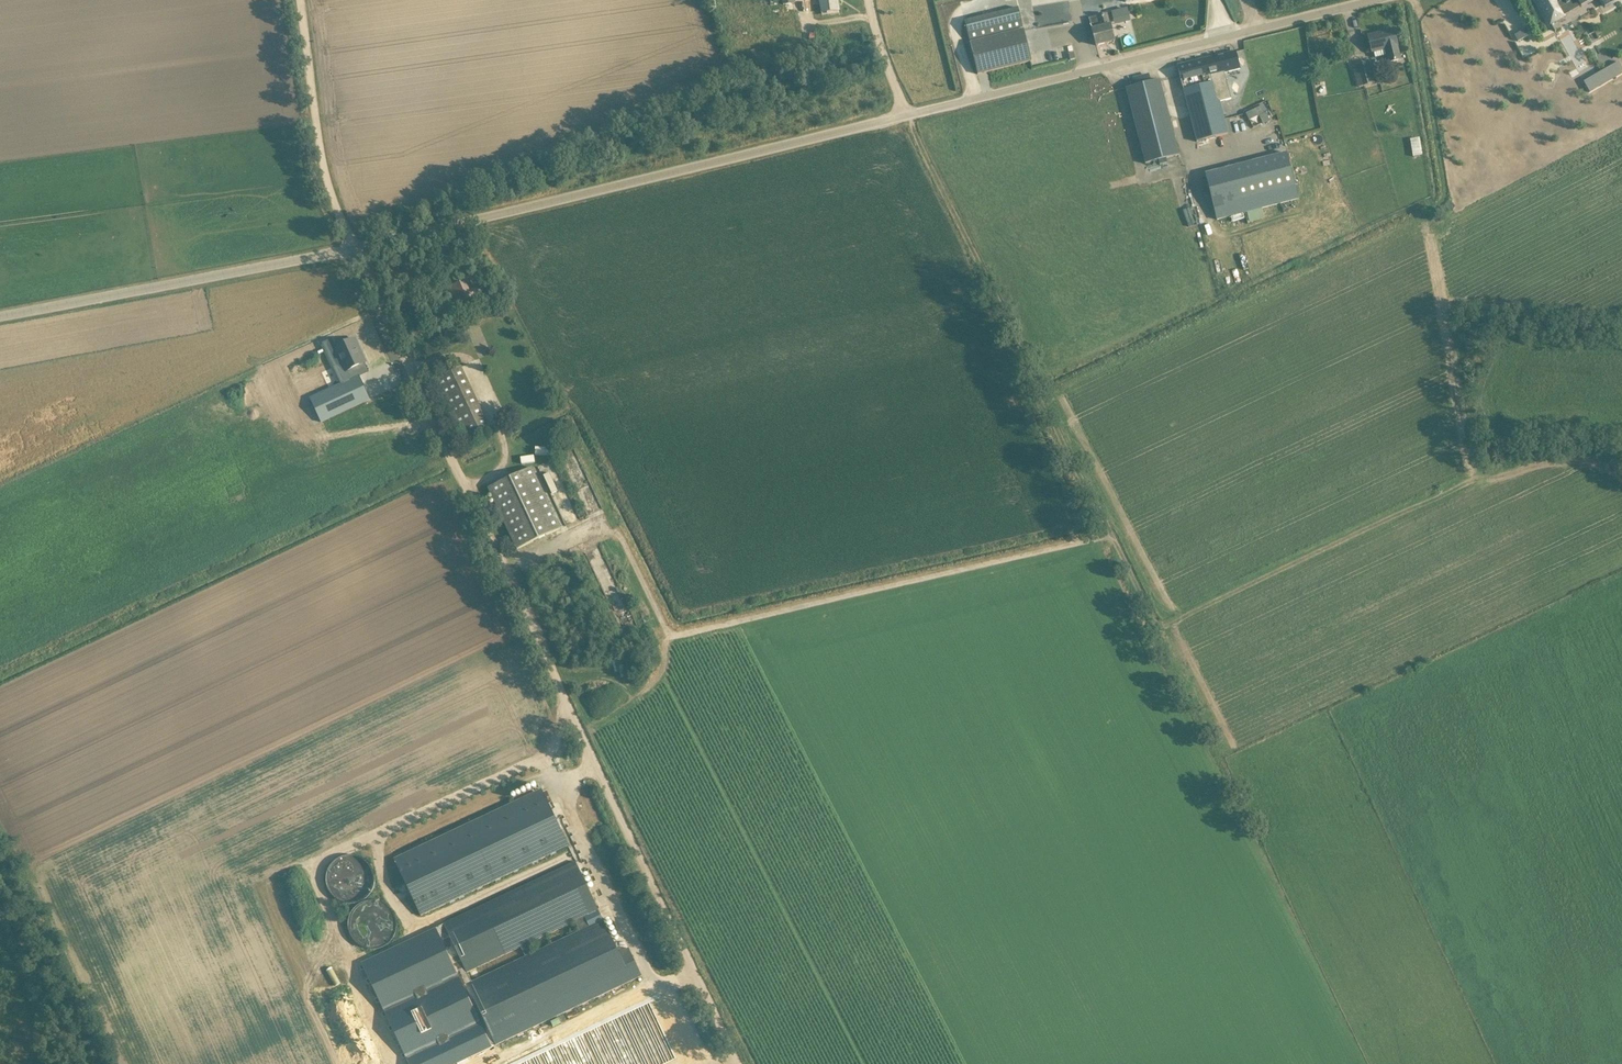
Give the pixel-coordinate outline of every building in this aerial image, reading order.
[(838,0),(819,0),(821,13),(839,10),(838,0)] [(1558,3),(1556,0),(1536,0),(1550,25),(1566,16),(1565,15),(1560,6),(1572,0),(1563,0),(1558,3)] [(1579,7),(1580,9),(1596,0),(1576,0),(1579,7)] [(1604,10),(1620,1),(1620,0),(1599,0),(1604,10)] [(1107,14),(1090,18),(1096,46),(1115,41),(1111,25),(1110,25),(1107,14)] [(1401,61),(1394,30),(1391,30),(1391,29),(1389,27),(1384,28),(1383,31),(1384,32),(1368,36),(1372,53),(1385,50),(1388,64),(1401,61)] [(1518,42),(1530,35),(1526,28),(1514,35),(1518,42)] [(1023,29),(970,42),(978,74),(1031,61),(1023,29)] [(1220,102),(1232,99),(1225,73),(1240,69),(1236,51),(1193,62),(1192,62),(1192,63),(1179,66),(1179,65),(1178,66),(1180,74),(1198,142),(1228,134),(1220,102)] [(1583,81),(1589,92),(1621,73),(1621,70),(1617,62),(1583,81)] [(1368,63),(1358,65),(1363,86),(1373,84),(1368,63)] [(1166,159),(1179,155),(1160,80),(1126,88),(1146,164),(1159,161),(1160,165),(1167,163),(1166,159)] [(1247,113),(1250,120),(1259,116),(1262,123),(1270,120),(1266,113),(1263,106),(1247,113)] [(1420,138),(1410,139),(1413,157),(1421,155),(1424,155),(1423,147),(1421,147),(1420,138)] [(1205,174),(1217,221),(1299,199),(1287,153),(1205,174)] [(476,277),(448,289),(456,307),(484,295),(476,277)] [(355,339),(335,348),(346,372),(347,372),(350,378),(309,397),(320,422),(330,418),(370,399),(359,375),(358,376),(355,368),(366,363),(361,354),(360,354),(352,341),(355,340),(355,339)] [(470,387),(461,367),(437,378),(446,398),(470,387)] [(561,529),(532,467),(489,488),(518,549),(561,529)] [(610,601),(616,607),(622,602),(616,596),(610,601)] [(617,660),(612,660),(615,672),(620,671),(622,676),(626,676),(622,660),(617,661),(617,660)] [(541,789),(394,859),(421,916),(568,846),(541,789)] [(352,902),(380,888),(361,851),(325,869),(341,900),(349,896),(352,902)] [(575,922),(585,917),(599,910),(576,862),(444,924),(467,973),(521,947),(525,946),(575,922)] [(353,922),(372,950),(401,930),(379,897),(362,909),(365,913),(353,922)] [(629,948),(628,949),(630,952),(620,956),(619,953),(604,920),(590,927),(585,917),(575,922),(580,932),(529,955),(525,946),(521,947),(526,957),(467,985),(496,1045),(552,1018),(556,1016),(642,976),(629,948)] [(556,1016),(552,1018),(561,1038),(507,1063),(662,1063),(689,1051),(661,991),(566,1036),(556,1016)] [(496,1045),(491,1047),(499,1063),(505,1063),(496,1045)]
